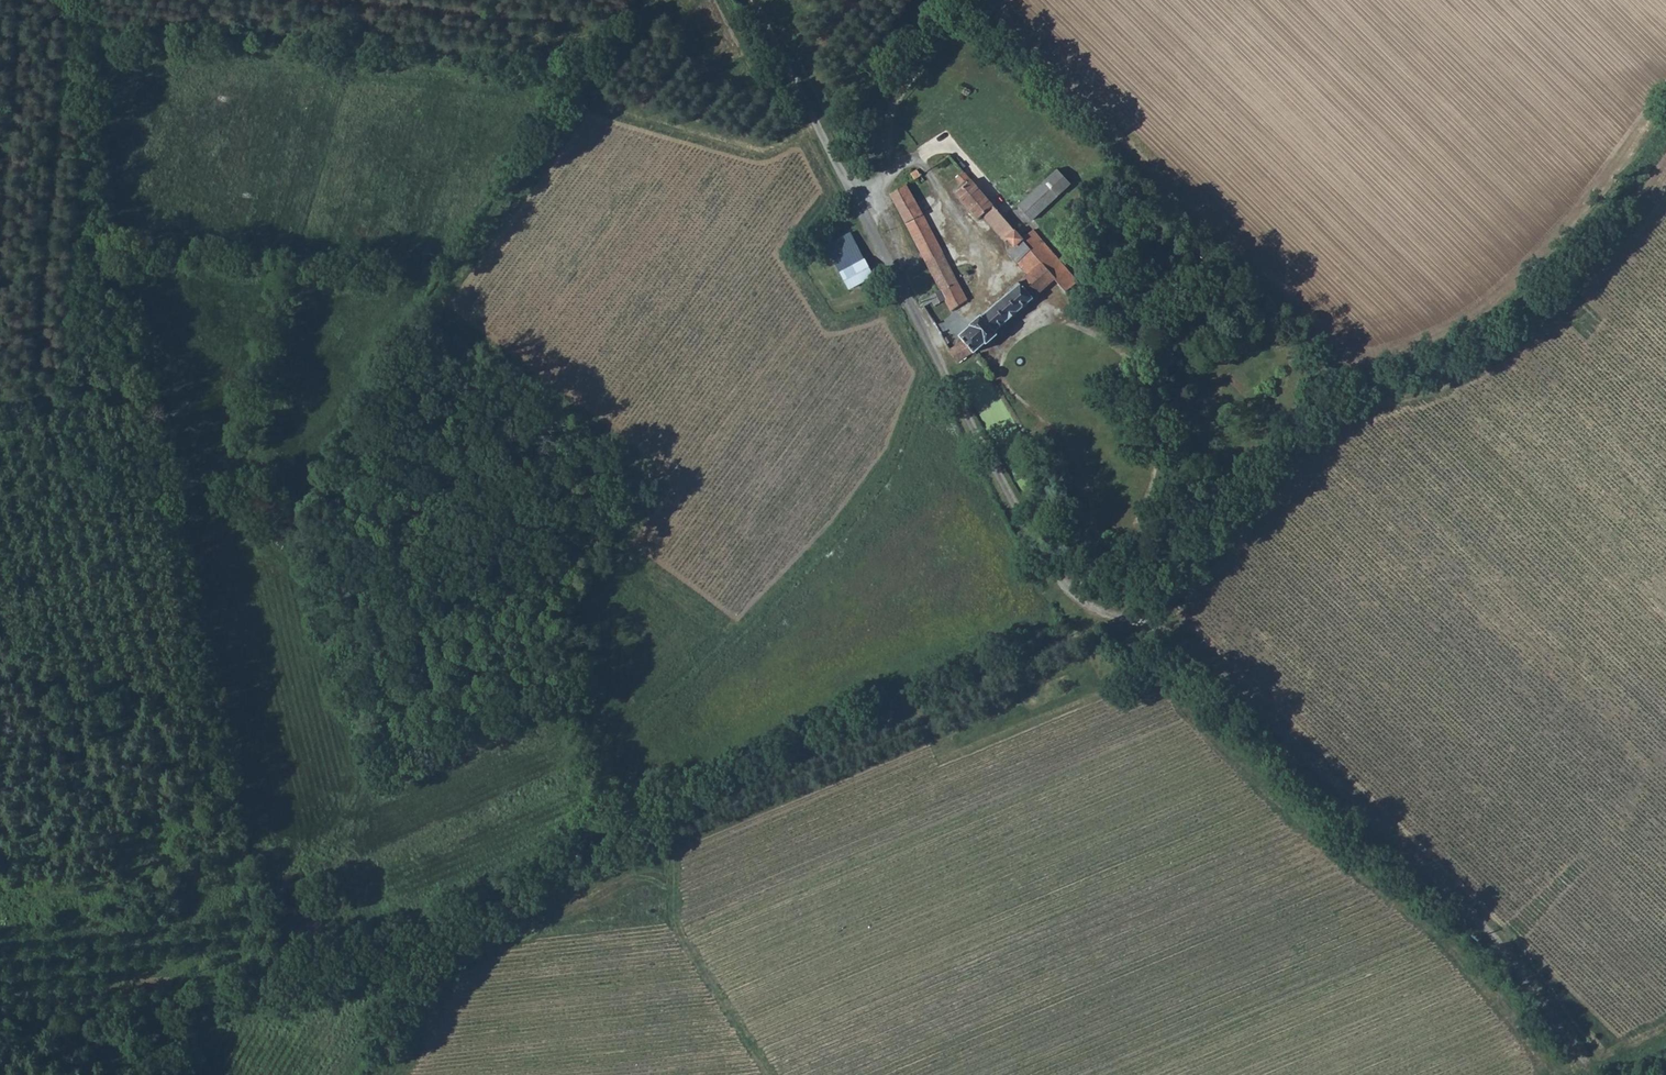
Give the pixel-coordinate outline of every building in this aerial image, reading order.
[(1017,204),(1018,205),(1031,219),(1070,183),(1055,168),(1017,204)] [(890,195),(939,290),(928,297),(931,302),(933,305),(943,299),(949,311),(967,299),(923,212),(932,207),(917,177),(920,174),(916,169),(910,173),(913,177),(907,181),(907,182),(890,195)] [(884,182),(890,195),(907,182),(907,181),(899,171),(884,182)] [(963,171),(954,179),(961,187),(954,193),(976,219),(981,215),(1004,241),(1007,239),(1015,231),(1022,225),(1011,212),(1004,218),(963,171)] [(962,339),(973,351),(974,351),(997,334),(994,330),(1054,278),(1065,290),(1078,280),(1032,227),(1021,237),(1012,245),(1006,250),(1026,274),(1016,282),(1017,284),(982,315),(981,314),(969,324),(970,326),(958,335),(962,339)] [(1007,239),(1012,245),(1021,237),(1015,231),(1007,239)] [(826,247),(850,291),(874,278),(851,233),(826,247)] [(949,348),(956,362),(973,351),(962,339),(949,348)]
